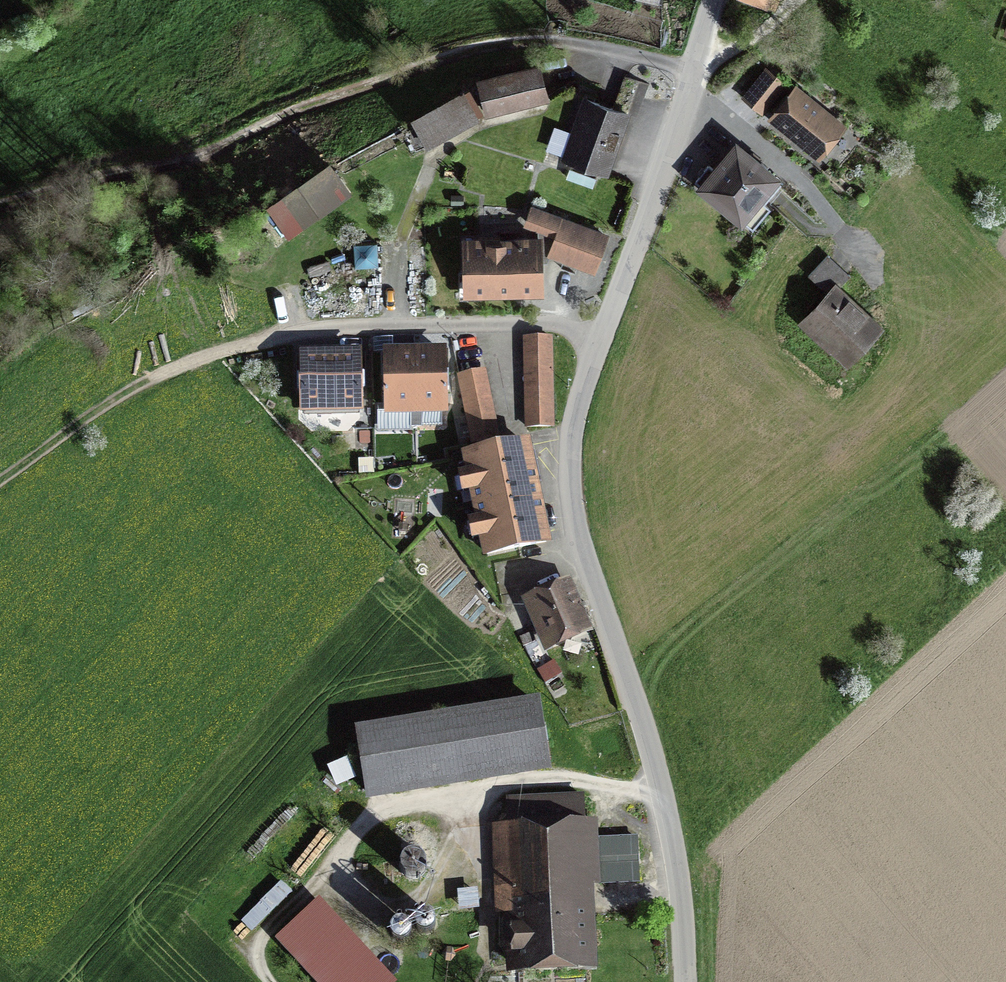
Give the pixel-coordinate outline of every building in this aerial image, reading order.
[(487,83),(493,115),(551,103),(545,71),(487,83)] [(765,114),(787,87),(768,73),(747,99),(765,114)] [(850,130),(801,91),(773,125),(822,165),(850,130)] [(461,97),(423,119),(438,145),(476,124),(461,97)] [(630,118),(593,106),(575,159),(612,172),(630,118)] [(786,187),(749,155),(718,191),(755,223),(786,187)] [(291,196),(304,216),(346,190),(333,169),(291,196)] [(617,242),(538,211),(533,225),(565,238),(557,258),(604,276),(617,242)] [(546,243),(462,244),(463,294),(547,294),(546,243)] [(845,291),(815,327),(861,366),(892,331),(845,291)] [(525,398),(525,410),(526,423),(526,429),(552,429),(550,344),(524,345),(524,353),(525,369),(525,385),(525,398)] [(385,353),(385,410),(444,410),(444,353),(424,353),(409,353),(385,353)] [(299,355),(299,410),(362,409),(361,355),(336,355),(326,355),(299,355)] [(484,371),(461,375),(474,444),(497,440),(496,431),(492,414),(490,400),(488,389),(485,375),(484,371)] [(528,444),(467,456),(487,554),(548,542),(528,444)] [(570,591),(531,609),(552,655),(591,638),(570,591)] [(539,712),(358,739),(366,797),(548,772),(539,712)] [(342,775),(281,842),(305,864),(366,797),(342,775)] [(599,968),(596,888),(594,842),(592,805),(521,808),(522,831),(505,832),(511,972),(599,968)] [(641,840),(594,842),(596,888),(643,886),(641,840)] [(315,910),(283,941),(322,981),(383,981),(315,910)]
